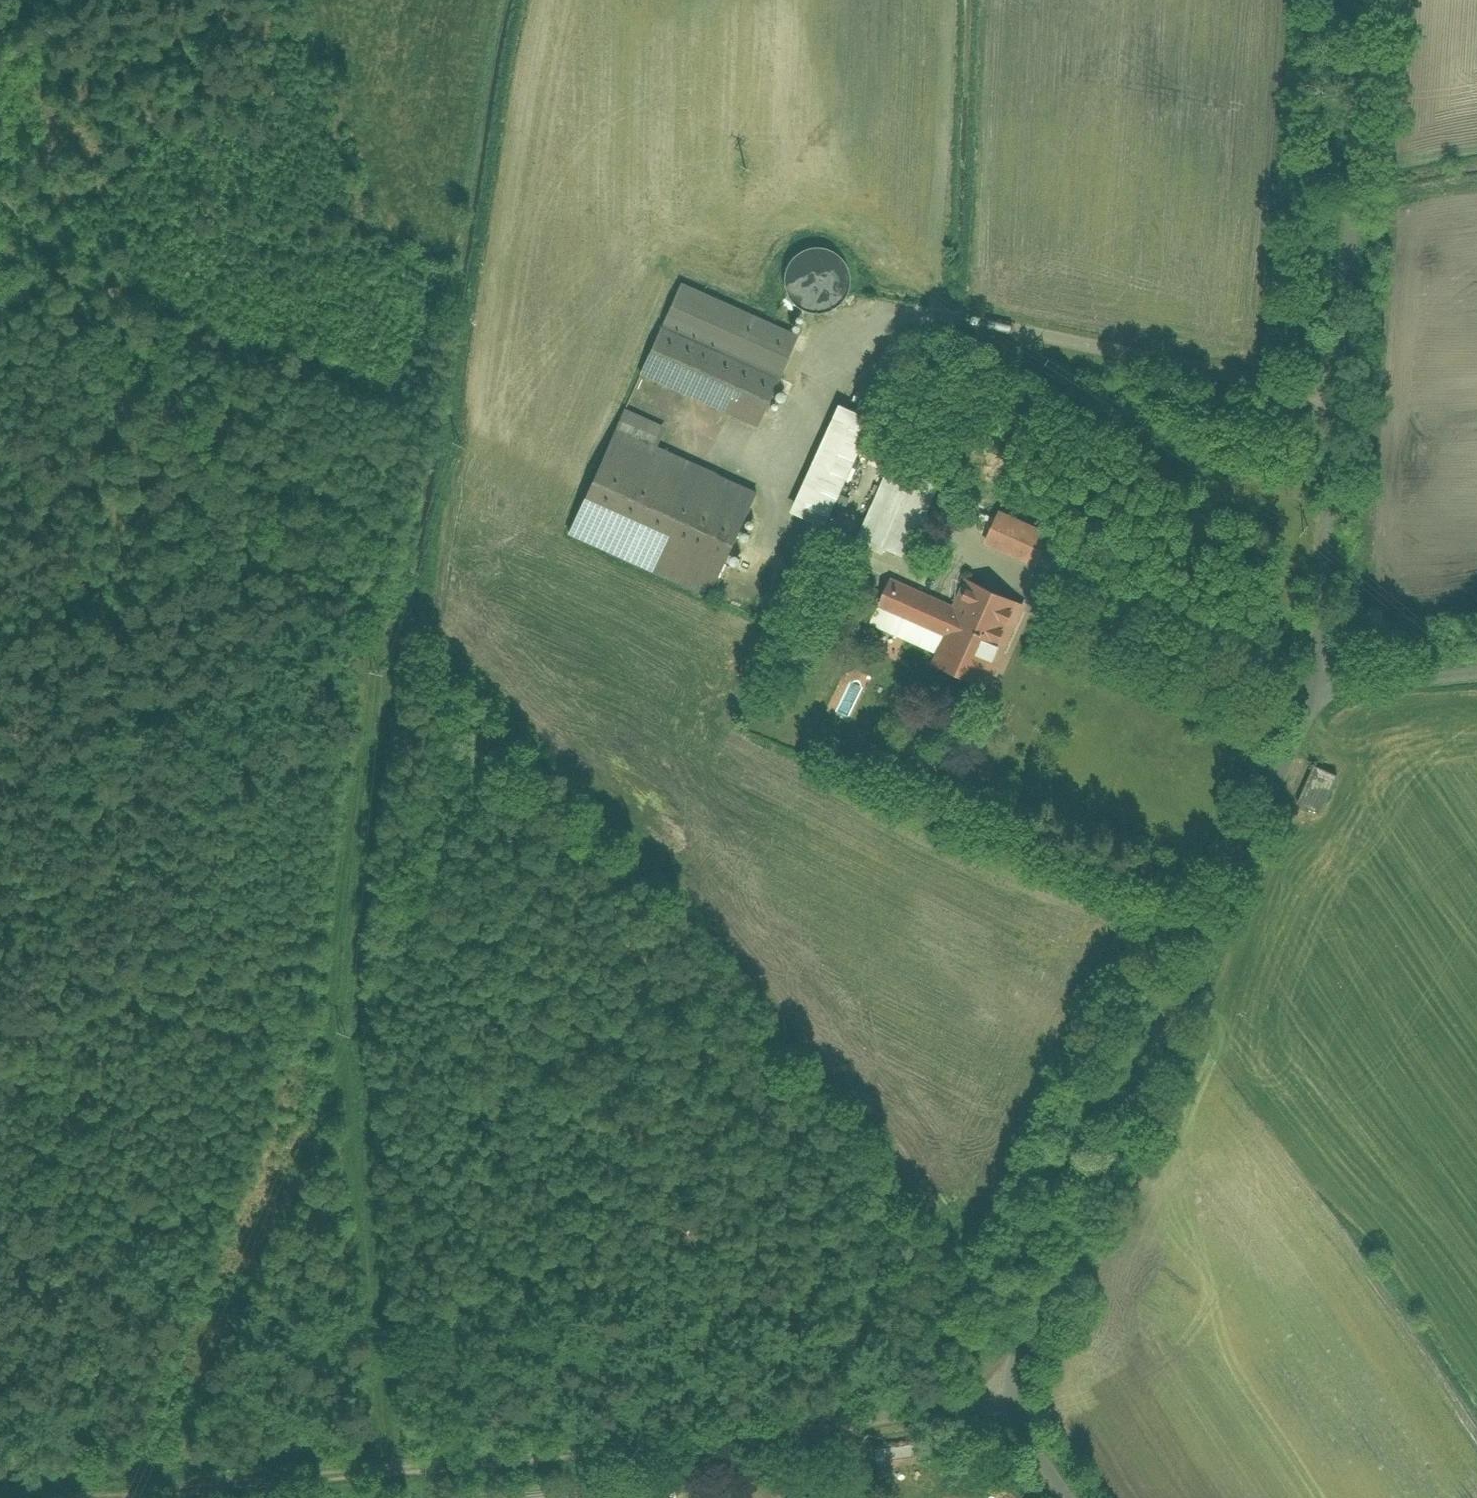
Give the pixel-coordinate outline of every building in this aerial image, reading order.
[(786,273),(784,287),(794,312),(811,322),(837,321),(854,306),(860,287),(854,265),(841,253),(813,249),(795,259),(786,273)] [(687,285),(648,380),(764,428),(803,332),(687,285)] [(844,411),(800,511),(837,527),(875,440),(881,427),(844,411)] [(629,416),(574,536),(718,602),(765,501),(659,452),(668,433),(629,416)] [(894,474),(862,543),(908,565),(940,495),(894,474)] [(1007,513),(991,546),(1044,572),(1060,539),(1007,513)] [(972,587),(963,607),(896,578),(883,609),(950,638),(938,666),(993,690),(1027,611),(972,587)] [(852,678),(839,710),(852,715),(864,683),(852,678)] [(1326,811),(1343,773),(1319,762),(1302,800),(1326,811)]
